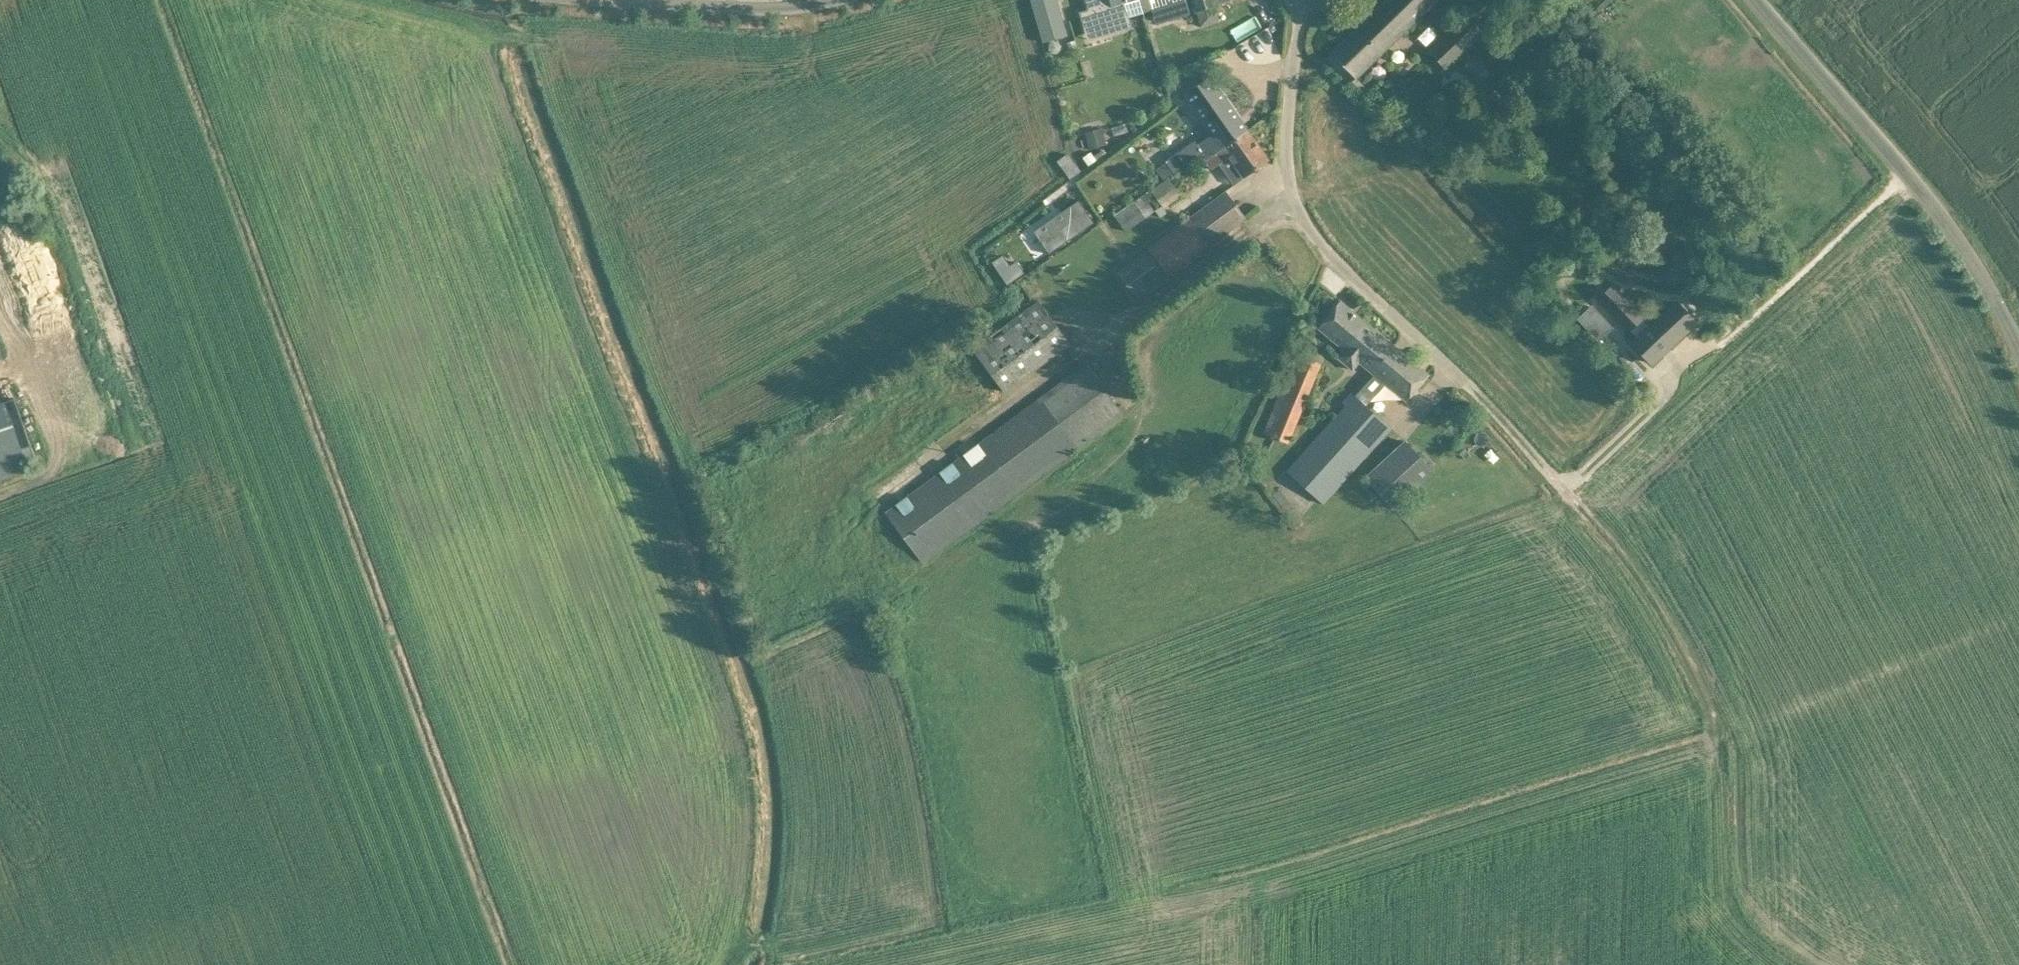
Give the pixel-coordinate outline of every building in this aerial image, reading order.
[(1043,42),(1066,35),(1056,0),(1031,0),(1043,42)] [(1143,11),(1140,0),(1085,0),(1088,9),(1080,12),(1084,26),(1107,19),(1110,28),(1130,23),(1128,16),(1143,11)] [(1153,8),(1180,0),(1140,0),(1143,11),(1153,8)] [(1196,10),(1216,5),(1231,0),(1193,0),(1196,10)] [(1369,64),(1435,0),(1386,0),(1331,53),(1355,78),(1369,64)] [(1446,70),(1487,29),(1469,10),(1428,51),(1446,70)] [(1196,139),(1165,161),(1166,162),(1174,173),(1202,154),(1203,155),(1204,157),(1209,153),(1211,156),(1248,130),(1210,76),(1184,91),(1212,133),(1198,143),(1196,139)] [(1209,153),(1204,157),(1212,168),(1219,164),(1233,184),(1244,177),(1269,160),(1248,130),(1211,156),(1209,153)] [(1104,133),(1086,138),(1090,149),(1107,144),(1104,133)] [(1067,152),(1056,160),(1069,178),(1080,170),(1074,160),(1072,161),(1067,152)] [(1091,152),(1083,157),(1088,165),(1096,160),(1091,152)] [(1160,203),(1179,191),(1170,178),(1152,190),(1160,203)] [(1137,298),(1246,219),(1225,191),(1118,271),(1137,298)] [(1118,211),(1114,214),(1125,231),(1158,208),(1147,192),(1118,211)] [(1066,217),(1037,237),(1049,254),(1094,222),(1078,199),(1062,211),(1066,217)] [(1163,207),(1156,212),(1160,219),(1168,214),(1163,207)] [(990,260),(999,272),(1010,265),(1001,252),(990,260)] [(1010,265),(999,272),(1007,284),(1025,272),(1016,260),(1010,265)] [(1282,264),(1282,269),(1285,272),(1289,272),(1293,270),(1293,265),(1290,262),(1286,261),(1282,264)] [(1604,301),(1602,302),(1628,330),(1629,329),(1631,328),(1639,337),(1638,338),(1633,343),(1652,363),(1689,328),(1687,326),(1671,309),(1670,307),(1649,327),(1648,328),(1639,320),(1641,318),(1642,318),(1615,290),(1614,291),(1604,301)] [(1396,348),(1340,300),(1317,327),(1343,348),(1337,356),(1352,369),(1359,361),(1374,374),(1396,348)] [(1613,327),(1592,304),(1577,318),(1598,341),(1613,327)] [(1041,329),(1030,334),(1040,361),(1071,349),(1056,309),(1037,317),(1041,329)] [(1374,374),(1355,396),(1366,405),(1386,383),(1406,401),(1428,374),(1426,372),(1417,364),(1404,354),(1396,348),(1374,374)] [(1297,353),(1283,387),(1306,396),(1320,362),(1298,354),(1297,353)] [(1123,414),(1086,363),(1041,399),(1040,398),(885,512),(923,563),(1061,460),(1077,448),(1076,448),(1123,414)] [(1323,503),(1392,428),(1366,405),(1355,396),(1349,391),(1343,401),(1345,405),(1288,469),(1323,503)] [(26,468),(22,459),(35,454),(15,397),(2,402),(0,396),(0,477),(26,468)] [(1395,510),(1434,471),(1405,440),(1365,478),(1395,510)]
